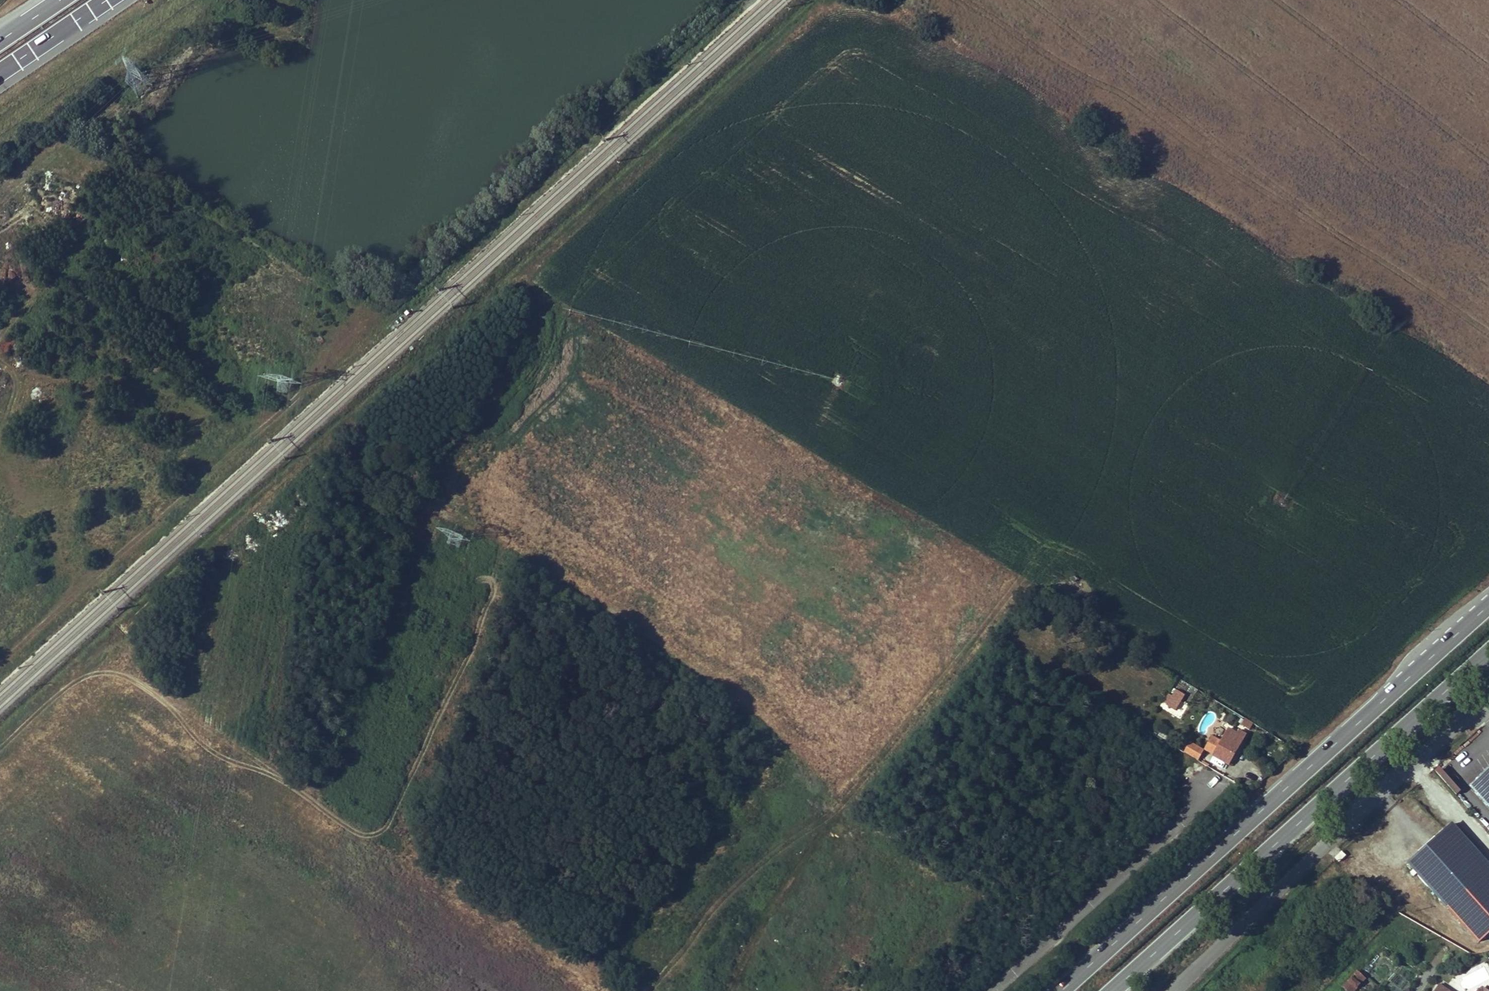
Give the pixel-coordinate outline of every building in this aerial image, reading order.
[(1177,710),(1185,693),(1171,687),(1163,703),(1177,710)] [(1244,718),(1241,726),(1250,729),(1253,721),(1244,718)] [(1214,757),(1231,767),(1248,736),(1240,732),(1238,736),(1229,730),(1214,757)] [(1183,751),(1198,760),(1204,748),(1190,740),(1183,751)] [(1440,765),(1434,770),(1455,794),(1461,789),(1440,765)] [(1470,788),(1488,808),(1488,771),(1470,788)] [(1478,942),(1488,933),(1488,879),(1470,858),(1477,852),(1453,825),(1408,865),(1409,866),(1407,868),(1411,872),(1413,870),(1478,942)] [(1344,987),(1349,990),(1354,990),(1356,988),(1365,978),(1360,975),(1358,972),(1344,987)]
